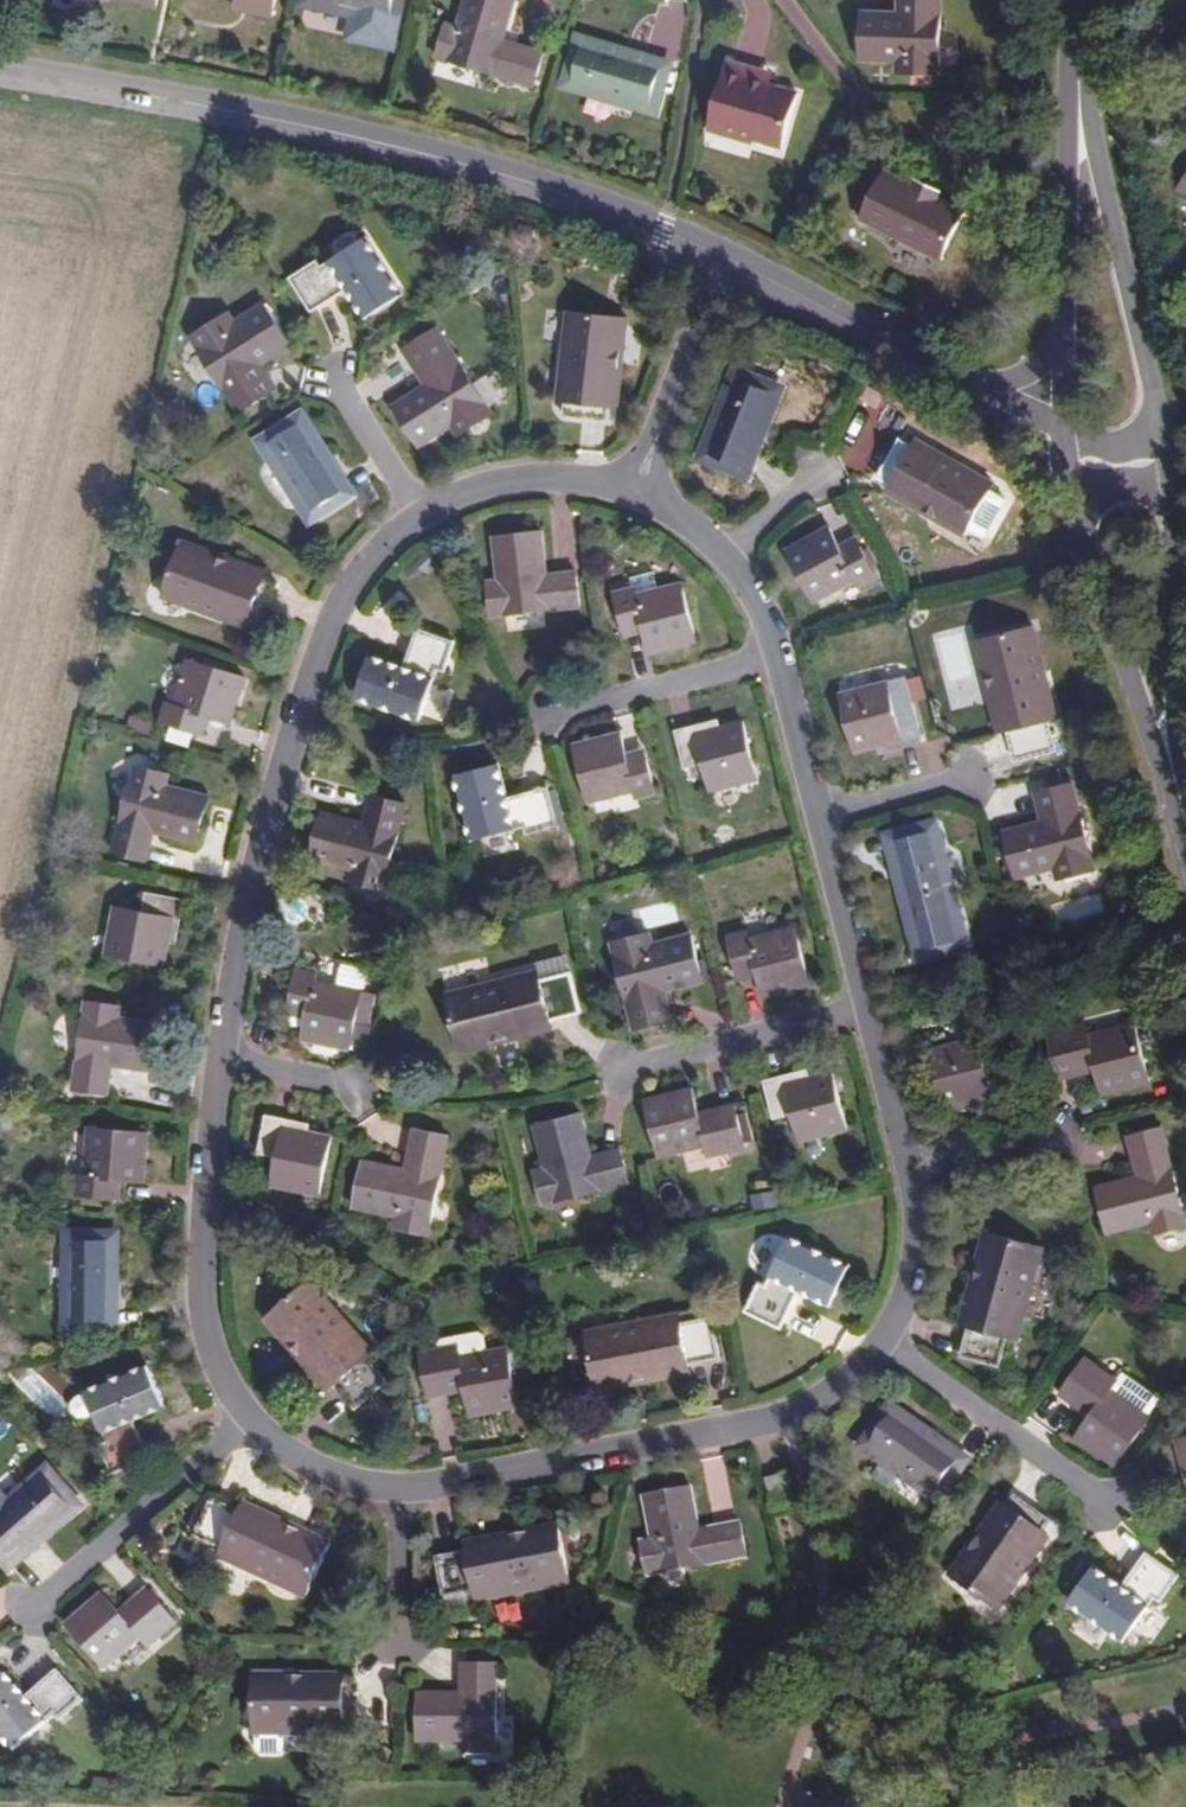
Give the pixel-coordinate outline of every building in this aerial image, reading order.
[(235,8),(268,15),(272,0),(236,0),(235,8)] [(304,2),(394,23),(399,0),(304,0),(304,2)] [(459,26),(446,22),(435,56),(531,88),(542,53),(504,40),(515,0),(467,0),(459,26)] [(905,13),(863,9),(860,58),(904,61),(904,71),(939,73),(941,0),(906,0),(905,13)] [(668,68),(578,38),(564,84),(653,113),(668,68)] [(774,85),(729,70),(708,141),(749,154),(750,151),(778,160),(796,106),(770,98),(774,85)] [(941,194),(942,191),(916,177),(914,180),(889,167),(864,213),(941,254),(965,208),(941,194)] [(916,177),(942,191),(945,184),(919,170),(916,177)] [(313,257),(287,275),(309,310),(345,287),(363,315),(400,291),(365,237),(318,265),(313,257)] [(217,314),(187,334),(236,409),(266,391),(250,366),(287,341),(261,301),(224,324),(217,314)] [(604,422),(606,404),(613,349),(620,350),(624,318),(564,310),(554,402),(561,402),(560,416),(604,422)] [(435,328),(406,347),(426,379),(390,404),(416,445),(452,422),(459,432),(487,413),(435,328)] [(613,349),(606,404),(613,406),(620,350),(613,349)] [(778,388),(734,371),(699,456),(742,473),(778,388)] [(345,493),(297,416),(258,441),(306,518),(345,493)] [(934,511),(929,519),(958,537),(989,482),(912,437),(908,445),(895,438),(873,475),(887,483),(934,511)] [(882,492),(929,519),(934,511),(887,483),(882,492)] [(826,526),(782,549),(808,600),(854,580),(857,583),(873,576),(857,546),(841,554),(826,526)] [(498,576),(486,578),(492,612),(580,599),(576,566),(548,570),(542,527),(492,532),(498,576)] [(272,580),(260,575),(206,557),(208,549),(179,539),(161,595),(244,624),(245,618),(259,623),(272,580)] [(206,557),(260,575),(262,567),(208,549),(206,557)] [(635,587),(616,590),(623,623),(642,620),(648,651),(698,641),(685,584),(636,594),(635,587)] [(988,665),(1002,728),(1004,727),(1011,757),(1052,748),(1045,716),(1054,714),(1031,622),(972,635),(979,667),(988,665)] [(401,663),(368,652),(354,692),(417,714),(434,663),(445,666),(454,638),(414,624),(401,663)] [(242,675),(186,657),(171,705),(164,703),(159,719),(193,731),(198,714),(228,723),(242,675)] [(994,729),(1002,728),(988,665),(979,667),(994,729)] [(883,679),(836,689),(850,747),(873,743),(875,749),(916,739),(908,699),(888,703),(883,679)] [(713,719),(672,729),(681,767),(700,763),(706,789),(753,778),(739,719),(715,725),(713,719)] [(621,729),(573,741),(586,799),(634,788),(636,794),(653,790),(645,757),(628,760),(621,729)] [(505,761),(458,771),(470,829),(518,820),(521,828),(556,821),(546,778),(511,785),(505,761)] [(166,772),(133,764),(110,850),(143,859),(151,831),(195,842),(208,794),(164,782),(166,772)] [(1043,820),(1002,830),(1013,878),(1055,867),(1058,878),(1093,869),(1072,781),(1036,790),(1043,820)] [(365,819),(325,806),(311,853),(352,867),(350,878),(384,889),(411,803),(375,791),(365,819)] [(932,823),(887,833),(916,951),(960,939),(932,823)] [(140,906),(112,900),(102,949),(163,960),(167,937),(173,938),(182,896),(144,889),(140,906)] [(746,929),(727,933),(736,970),(754,965),(760,994),(809,983),(795,926),(748,937),(746,929)] [(652,929),(616,937),(638,1026),(674,1017),(667,987),(709,977),(698,929),(655,939),(652,929)] [(314,969),(295,965),(287,999),(307,1004),(300,1034),(348,1044),(360,986),(313,977),(314,969)] [(456,1046),(485,1039),(483,1031),(549,1017),(548,1013),(578,1007),(568,966),(539,973),(537,965),(443,987),(456,1046)] [(116,1002),(81,997),(68,1086),(103,1092),(107,1062),(152,1069),(159,1021),(115,1014),(116,1002)] [(483,1031),(485,1039),(551,1024),(549,1017),(483,1031)] [(1080,1024),(1046,1032),(1056,1075),(1091,1067),(1098,1092),(1146,1080),(1131,1022),(1083,1034),(1080,1024)] [(975,1037),(926,1049),(941,1107),(967,1102),(968,1107),(1009,1097),(999,1057),(981,1061),(975,1037)] [(805,1070),(763,1080),(773,1119),(792,1115),(798,1140),(846,1130),(831,1072),(808,1077),(805,1070)] [(693,1088),(645,1100),(658,1158),(708,1146),(710,1156),(747,1148),(736,1104),(699,1112),(693,1088)] [(583,1109),(535,1120),(544,1164),(533,1167),(541,1205),(629,1185),(620,1147),(593,1153),(583,1109)] [(308,1124),(266,1115),(258,1155),(276,1158),(272,1186),(320,1196),(332,1138),(306,1133),(308,1124)] [(145,1131),(85,1125),(80,1172),(72,1173),(71,1192),(105,1194),(107,1176),(140,1179),(145,1131)] [(407,1167),(362,1157),(352,1205),(396,1215),(394,1226),(428,1235),(451,1134),(416,1126),(407,1167)] [(1160,1126),(1127,1133),(1137,1174),(1095,1184),(1106,1230),(1149,1220),(1152,1230),(1184,1223),(1160,1126)] [(853,1264),(800,1227),(768,1269),(762,1265),(742,1291),(775,1315),(801,1281),(827,1300),(853,1264)] [(983,1261),(966,1323),(958,1353),(999,1365),(1008,1335),(1017,1337),(1043,1245),(984,1229),(976,1259),(983,1261)] [(113,1233),(66,1232),(64,1322),(112,1323),(113,1233)] [(959,1321),(966,1323),(983,1261),(976,1259),(959,1321)] [(289,1329),(331,1378),(353,1402),(385,1375),(363,1351),(371,1343),(310,1274),(265,1313),(283,1334),(289,1329)] [(596,1393),(628,1387),(626,1379),(688,1367),(687,1364),(718,1358),(710,1318),(679,1323),(677,1315),(585,1333),(596,1393)] [(325,1383),(331,1378),(289,1329),(283,1334),(325,1383)] [(457,1342),(420,1349),(428,1393),(465,1387),(470,1412),(517,1404),(507,1346),(460,1355),(457,1342)] [(1113,1380),(1083,1359),(1059,1395),(1087,1416),(1074,1436),(1114,1465),(1146,1417),(1107,1389),(1113,1380)] [(149,1365),(89,1392),(99,1413),(111,1438),(102,1443),(116,1472),(154,1453),(136,1417),(166,1403),(149,1365)] [(626,1379),(628,1387),(689,1375),(688,1367),(626,1379)] [(99,1413),(89,1392),(81,1396),(75,1403),(74,1411),(82,1418),(89,1418),(99,1413)] [(963,1459),(889,1407),(861,1446),(935,1498),(963,1459)] [(1177,1436),(1185,1471),(1185,1434),(1177,1436)] [(46,1464),(6,1499),(0,1493),(0,1552),(7,1560),(78,1500),(46,1464)] [(788,1471),(764,1476),(772,1504),(796,1499),(788,1471)] [(690,1485),(642,1494),(650,1536),(639,1538),(646,1573),(746,1555),(738,1520),(699,1528),(690,1485)] [(330,1537),(301,1524),(299,1531),(240,1507),(211,1495),(195,1533),(223,1546),(219,1554),(308,1591),(330,1537)] [(971,1555),(965,1552),(948,1577),(998,1611),(1049,1536),(1043,1532),(1050,1521),(1013,1496),(1006,1506),(971,1555)] [(299,1531),(301,1524),(302,1523),(243,1499),(240,1507),(299,1531)] [(1000,1502),(965,1552),(971,1555),(1006,1506),(1000,1502)] [(527,1537),(463,1551),(433,1557),(440,1599),(471,1593),(473,1600),(566,1583),(556,1523),(525,1529),(527,1537)] [(461,1541),(463,1551),(527,1537),(525,1529),(461,1541)] [(1121,1586),(1093,1568),(1068,1603),(1123,1640),(1153,1597),(1160,1601),(1177,1575),(1145,1552),(1121,1586)] [(101,1590),(65,1621),(105,1669),(142,1637),(148,1643),(176,1619),(147,1587),(119,1610),(101,1590)] [(498,1663),(462,1663),(461,1690),(417,1690),(416,1740),(460,1741),(460,1754),(498,1754),(498,1663)] [(3,1671),(0,1673),(0,1734),(13,1750),(53,1716),(59,1720),(84,1698),(58,1668),(25,1696),(3,1671)] [(356,1681),(342,1680),(284,1679),(284,1672),(253,1672),(252,1732),(340,1735),(340,1727),(356,1727),(356,1681)] [(284,1679),(342,1680),(342,1673),(284,1672),(284,1679)]
